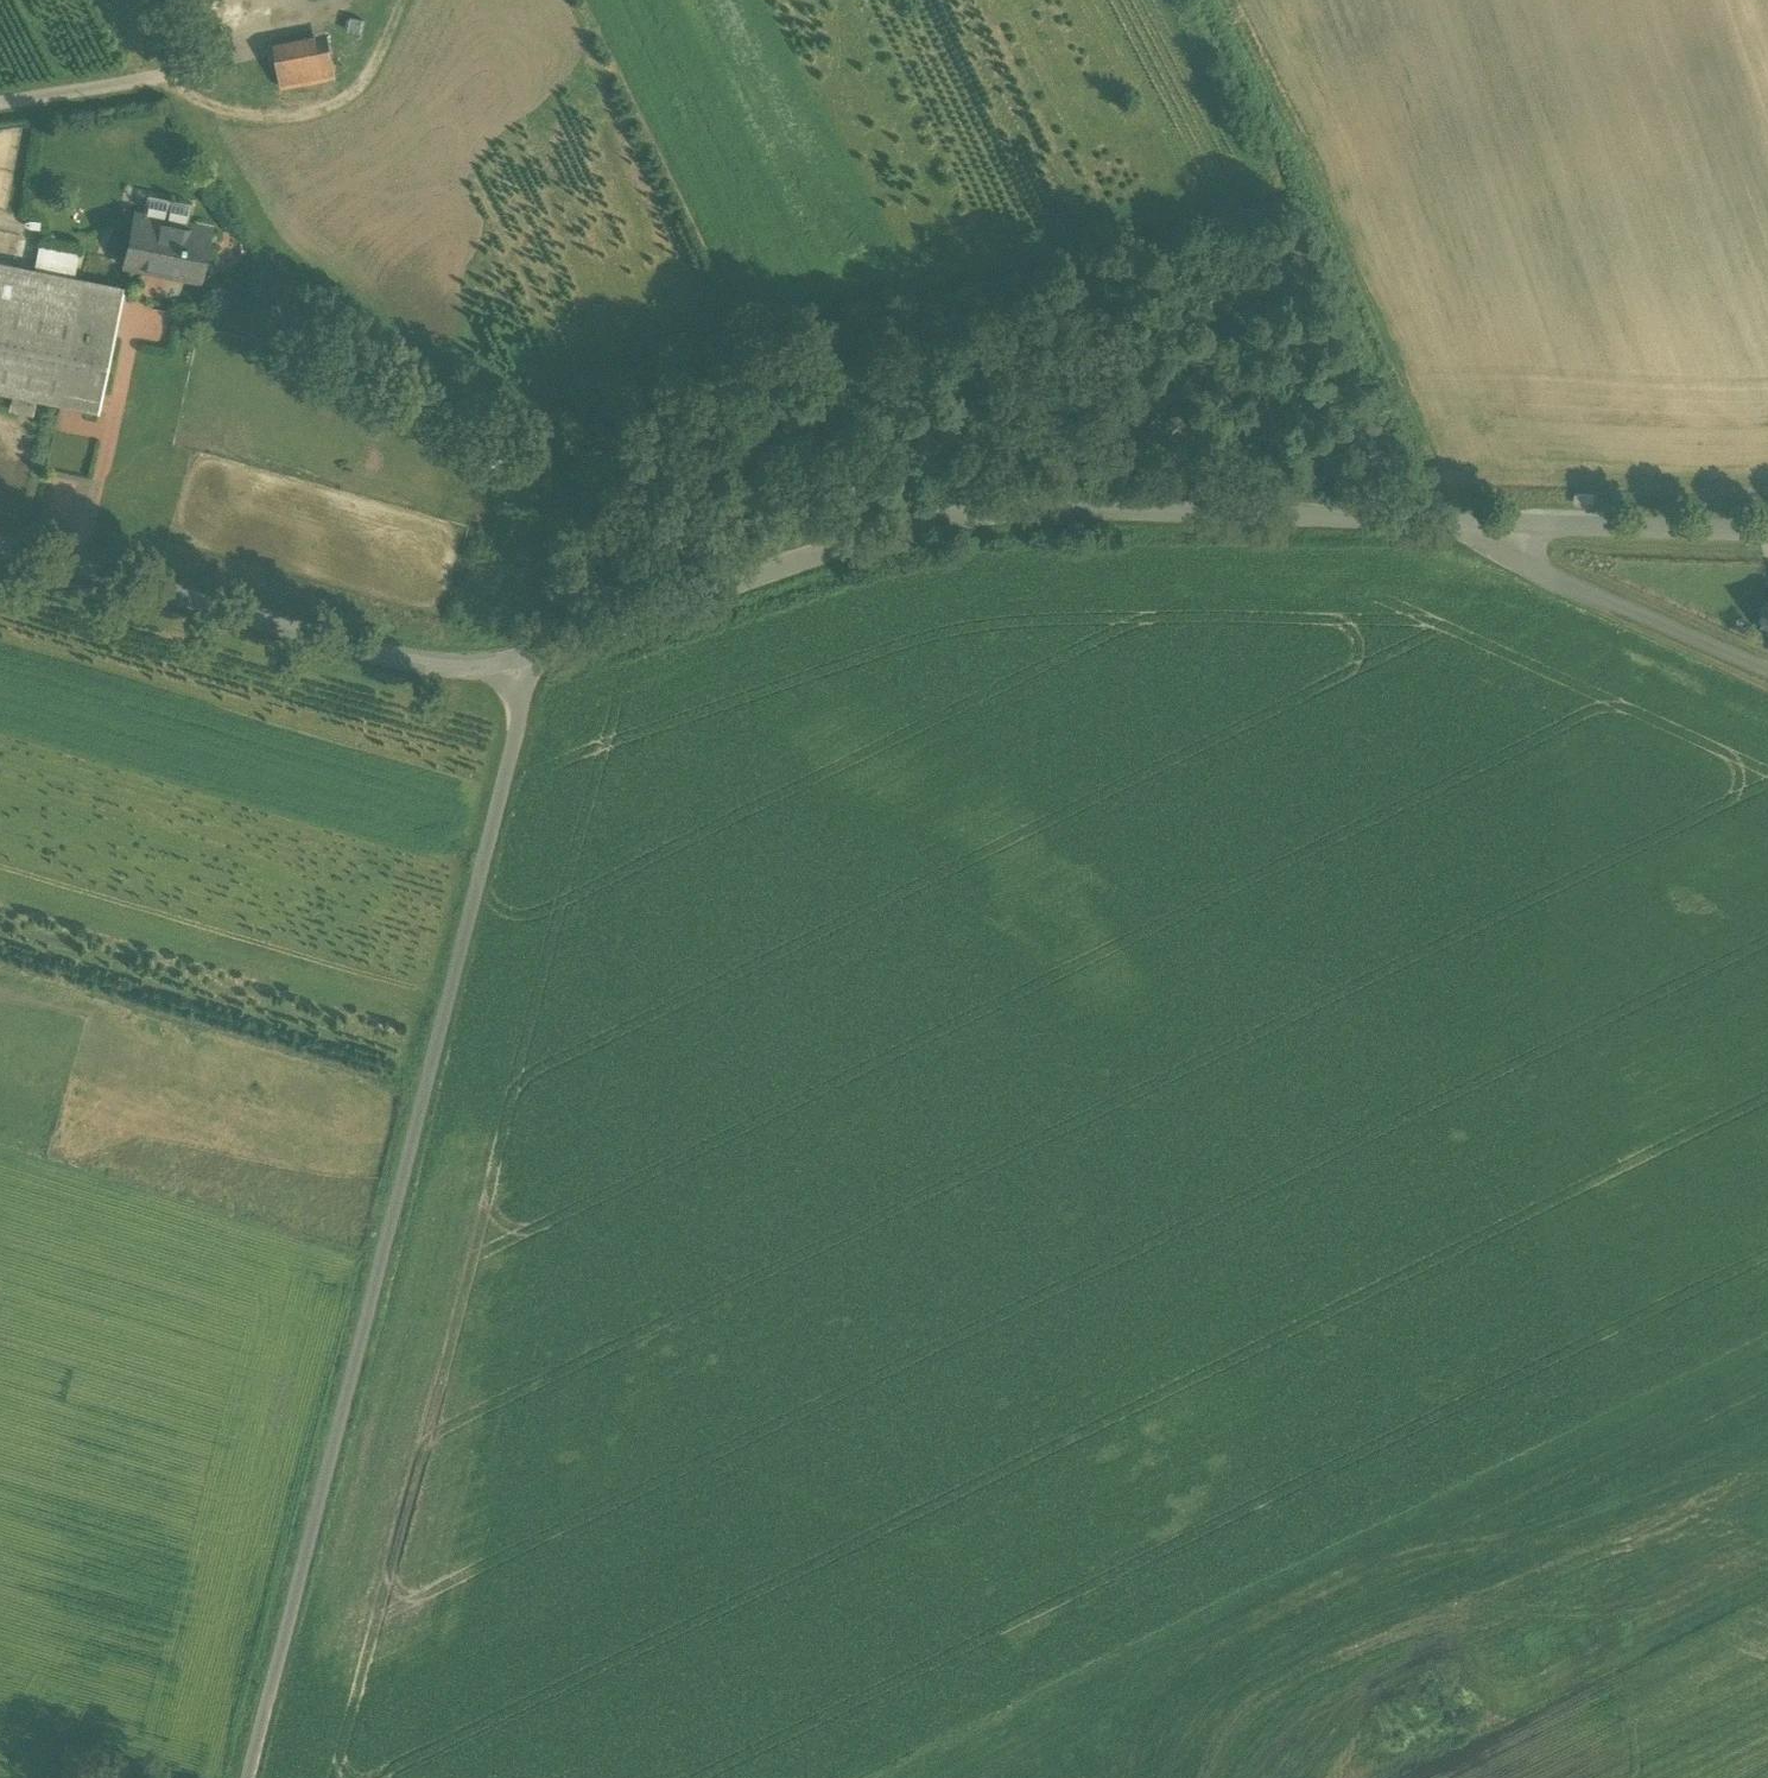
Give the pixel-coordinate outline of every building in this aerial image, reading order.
[(271,44),(274,58),(314,50),(329,47),(326,33),(271,44)] [(329,47),(314,50),(319,78),(335,75),(329,47)] [(314,50),(274,58),(280,86),(319,78),(314,50)] [(245,62),(248,87),(277,84),(274,59),(245,62)] [(319,78),(280,86),(283,102),(338,90),(335,75),(319,78)] [(207,229),(138,215),(129,262),(197,276),(207,229)] [(48,399),(59,402),(83,281),(0,265),(0,390),(48,399)] [(123,290),(83,281),(59,402),(98,410),(123,290)]
